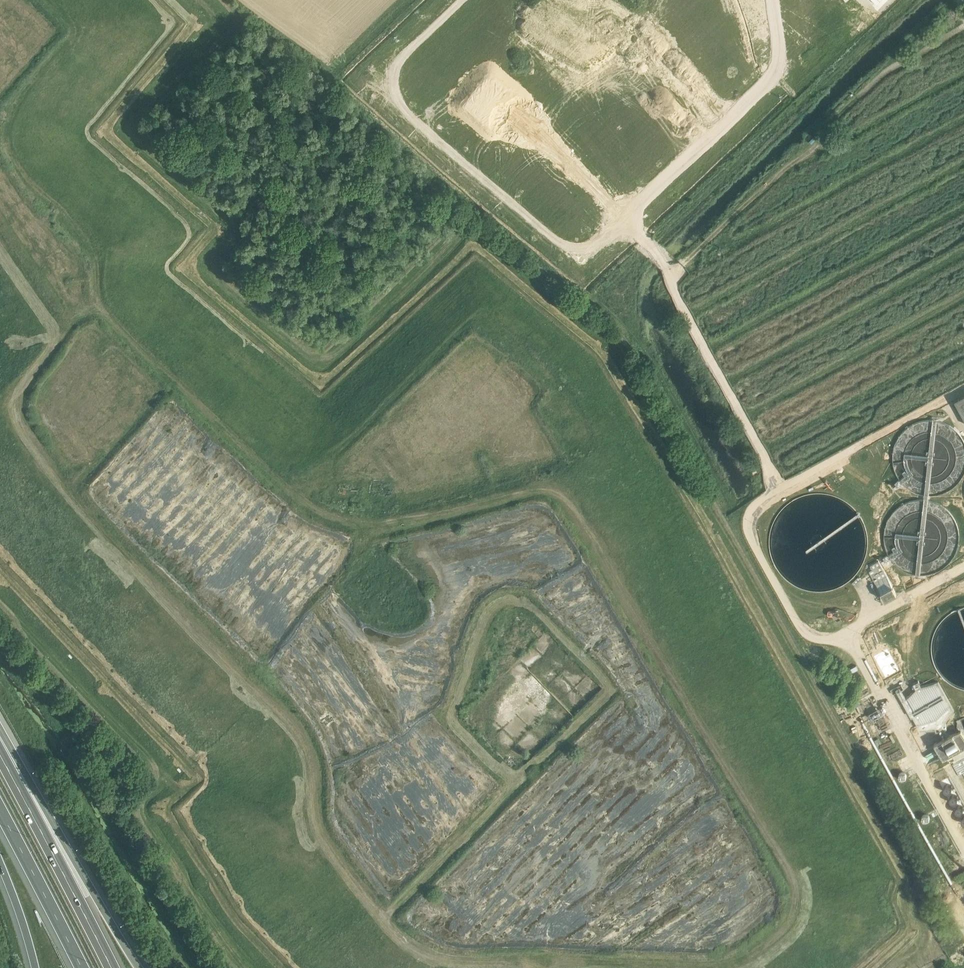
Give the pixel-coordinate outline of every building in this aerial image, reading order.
[(955,401),(963,418),(963,396),(955,401)] [(884,599),(896,593),(878,560),(870,565),(872,569),(869,570),(884,599)] [(938,682),(921,686),(918,681),(913,684),(916,689),(907,699),(901,689),(897,692),(912,718),(913,717),(920,730),(935,729),(936,731),(939,731),(944,738),(934,744),(943,760),(951,755),(955,763),(952,764),(959,776),(963,774),(963,776),(963,734),(961,729),(950,735),(947,734),(945,730),(947,729),(946,722),(954,711),(938,682)]
